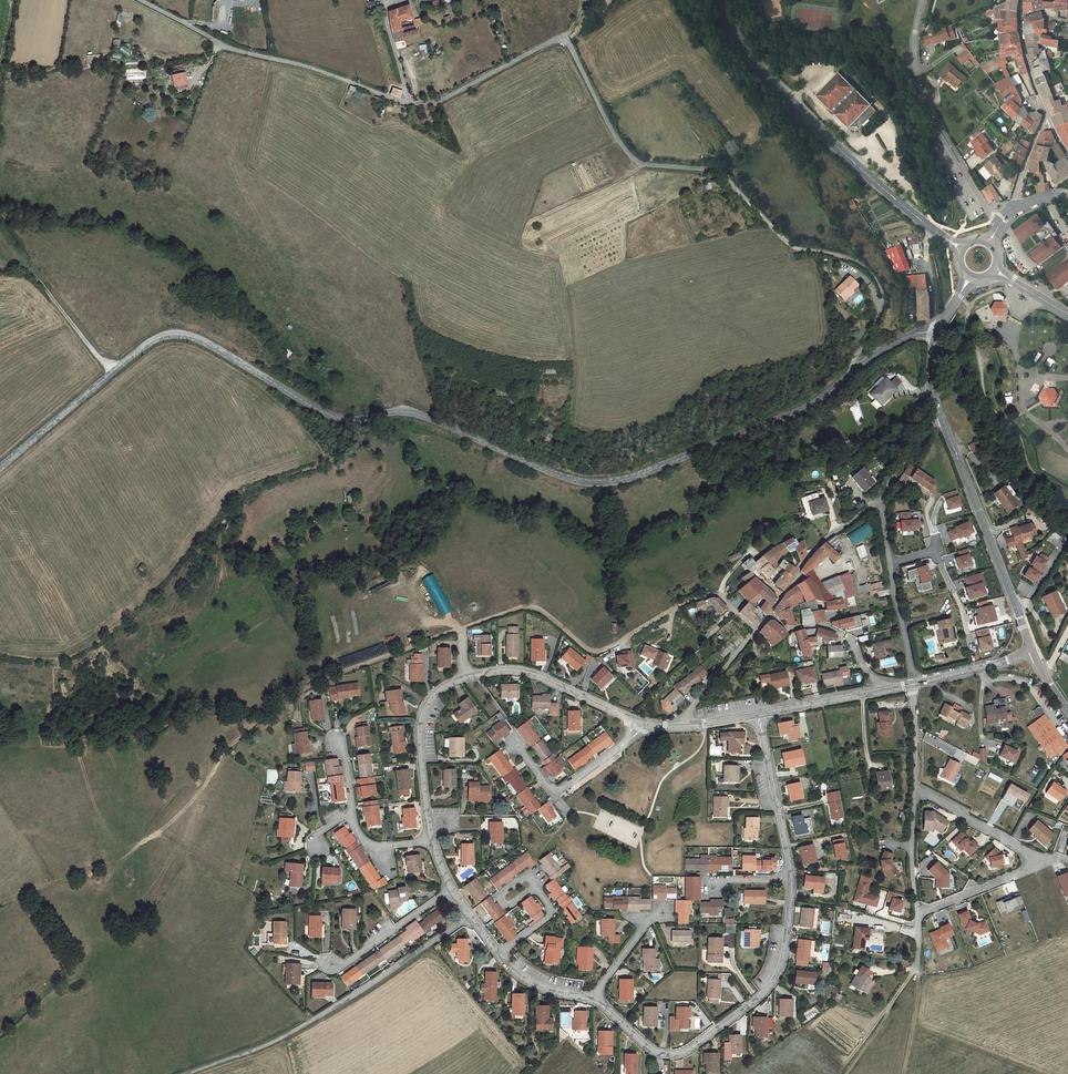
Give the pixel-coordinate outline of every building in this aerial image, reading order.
[(1007,3),(1007,10),(1017,12),(1018,7),(1018,3),(1019,0),(1008,0),(1007,3)] [(1033,3),(1034,11),(1039,9),(1043,8),(1043,2),(1040,2),(1033,3)] [(1067,20),(1067,3),(1055,2),(1053,2),(1044,2),(1043,2),(1043,8),(1049,8),(1054,8),(1055,9),(1056,10),(1067,10),(1067,20)] [(995,9),(997,20),(999,20),(1007,19),(1010,19),(1017,19),(1017,13),(1017,12),(1007,10),(1007,3),(1002,5),(995,8),(995,9)] [(1034,11),(1033,3),(1025,3),(1025,5),(1025,13),(1026,13),(1027,13),(1034,11)] [(399,19),(399,21),(405,20),(406,23),(411,22),(410,19),(413,18),(409,4),(389,11),(391,21),(399,19)] [(1027,26),(1044,20),(1042,12),(1041,12),(1024,18),(1026,23),(1026,25),(1027,26)] [(410,19),(411,22),(414,22),(415,26),(415,27),(423,24),(421,18),(413,20),(413,18),(410,19)] [(399,19),(391,21),(392,32),(401,30),(399,21),(399,19)] [(1017,19),(1010,19),(1010,25),(1007,26),(1007,19),(999,20),(1000,32),(1000,34),(1018,31),(1017,19)] [(1035,34),(1047,36),(1047,29),(1046,29),(1045,29),(1045,23),(1044,20),(1027,26),(1026,25),(1024,26),(1025,35),(1035,34)] [(392,32),(394,42),(403,40),(419,37),(418,34),(420,34),(418,29),(416,30),(415,27),(415,26),(402,28),(403,29),(401,30),(392,32)] [(951,26),(932,33),(936,43),(949,38),(950,40),(956,37),(951,26)] [(932,33),(929,34),(932,42),(934,46),(950,40),(949,38),(936,43),(932,33)] [(1018,33),(999,36),(1001,46),(1002,46),(1021,43),(1018,33)] [(929,34),(923,36),(927,45),(932,42),(929,34)] [(1042,44),(1058,47),(1059,41),(1052,40),(1053,38),(1047,36),(1035,34),(1025,35),(1028,49),(1029,49),(1039,47),(1038,45),(1038,41),(1042,41),(1042,44)] [(1019,65),(1021,65),(1026,63),(1024,57),(1021,43),(1002,46),(1004,56),(996,59),(1000,67),(1008,63),(1007,59),(1006,57),(1011,55),(1016,54),(1017,58),(1019,65)] [(426,44),(419,45),(422,57),(429,56),(426,44)] [(1041,56),(1040,52),(1043,51),(1042,49),(1039,49),(1039,47),(1029,49),(1032,63),(1041,56)] [(966,52),(957,58),(962,65),(970,58),(973,56),(968,50),(966,52)] [(1043,51),(1040,52),(1041,56),(1042,62),(1040,62),(1041,66),(1036,68),(1033,69),(1034,71),(1035,76),(1036,78),(1045,75),(1043,71),(1051,69),(1047,53),(1046,51),(1046,50),(1043,51)] [(103,56),(87,56),(88,69),(104,67),(103,56)] [(987,74),(1000,67),(996,59),(981,67),(984,70),(987,74)] [(950,64),(940,76),(945,80),(946,78),(953,83),(952,85),(957,88),(962,82),(963,83),(967,78),(954,68),(950,64)] [(838,73),(816,96),(816,97),(848,129),(849,129),(851,127),(852,126),(852,121),(856,121),(857,122),(857,126),(857,127),(859,128),(860,128),(863,125),(866,128),(872,122),(869,119),(876,112),(876,110),(872,106),(872,105),(840,73),(838,73)] [(184,74),(173,77),(175,87),(187,84),(184,74)] [(1018,74),(1010,77),(1015,87),(1023,82),(1018,74)] [(1053,97),(1054,97),(1045,75),(1036,78),(1045,100),(1053,97)] [(1010,77),(995,85),(1003,94),(1009,102),(1019,93),(1015,87),(1010,77)] [(400,98),(402,92),(393,88),(391,95),(400,98)] [(1012,116),(1015,120),(1021,112),(1022,109),(1021,109),(1023,108),(1021,107),(1022,100),(1019,93),(1009,102),(1007,104),(1002,107),(1007,111),(1011,115),(1012,116)] [(1045,100),(1048,106),(1049,109),(1052,116),(1062,114),(1067,112),(1067,104),(1063,106),(1062,102),(1061,100),(1055,102),(1053,97),(1045,100)] [(1029,114),(1025,106),(1023,108),(1021,109),(1022,109),(1021,112),(1015,120),(1022,124),(1028,117),(1029,115),(1029,114)] [(1037,111),(1033,114),(1035,122),(1034,123),(1040,125),(1043,116),(1043,115),(1037,111)] [(1066,124),(1062,114),(1052,116),(1057,127),(1058,129),(1063,138),(1067,135),(1067,131),(1066,124)] [(1039,127),(1040,125),(1034,123),(1035,122),(1028,117),(1022,124),(1026,128),(1029,130),(1033,132),(1035,133),(1035,134),(1036,135),(1038,130),(1038,129),(1038,128),(1039,127)] [(1037,145),(1042,146),(1045,147),(1046,140),(1055,139),(1053,134),(1052,131),(1043,132),(1041,136),(1037,145)] [(982,133),(972,142),(975,146),(974,148),(977,151),(975,153),(978,157),(980,155),(984,159),(994,150),(987,142),(989,141),(982,133)] [(1023,139),(1020,145),(1028,150),(1031,143),(1023,139)] [(1045,147),(1042,146),(1039,161),(1045,162),(1048,162),(1050,148),(1053,148),(1056,142),(1055,139),(1046,140),(1045,147)] [(730,141),(723,144),(731,158),(737,155),(738,155),(742,152),(732,140),(730,141)] [(1056,142),(1053,148),(1054,150),(1061,161),(1064,159),(1063,157),(1065,155),(1059,146),(1056,142)] [(1028,150),(1020,145),(1016,152),(1011,162),(1020,168),(1024,159),(1028,150)] [(1035,151),(1032,160),(1028,172),(1035,173),(1040,173),(1040,172),(1040,168),(1039,161),(1042,146),(1037,145),(1035,151)] [(1065,155),(1063,157),(1064,159),(1061,161),(1054,166),(1057,170),(1050,173),(1057,183),(1067,176),(1067,159),(1065,155)] [(995,176),(999,181),(1009,172),(995,157),(986,165),(990,170),(991,169),(996,175),(995,176)] [(740,160),(729,166),(733,172),(742,166),(740,160)] [(1045,162),(1048,169),(1050,173),(1057,170),(1054,166),(1048,162),(1045,162)] [(990,170),(986,165),(980,170),(987,180),(994,175),(995,176),(996,175),(991,169),(990,170)] [(991,185),(985,189),(992,200),(999,196),(991,185)] [(856,206),(853,201),(848,203),(850,207),(851,209),(856,206)] [(1037,215),(1015,231),(1022,241),(1034,233),(1041,241),(1043,240),(1044,241),(1053,234),(1055,237),(1057,235),(1056,233),(1055,234),(1053,232),(1054,232),(1050,227),(1047,223),(1044,225),(1037,215)] [(1054,237),(1031,253),(1039,264),(1061,247),(1054,237)] [(910,269),(901,245),(885,251),(894,275),(910,269)] [(1047,275),(1057,289),(1067,281),(1067,260),(1047,275)] [(925,274),(915,275),(918,290),(918,293),(918,299),(919,320),(930,320),(929,298),(927,290),(925,274)] [(915,275),(906,276),(908,291),(918,290),(915,275)] [(852,291),(857,286),(849,277),(835,290),(843,299),(852,291)] [(852,291),(843,299),(845,300),(853,292),(852,291)] [(994,302),(991,309),(994,315),(1002,315),(1000,314),(1004,309),(1001,304),(998,304),(998,302),(994,302)] [(868,392),(870,394),(885,379),(883,377),(868,392)] [(890,393),(895,388),(886,379),(885,379),(870,394),(870,395),(881,405),(891,394),(890,393)] [(1049,402),(1049,404),(1051,404),(1054,404),(1057,397),(1059,396),(1057,393),(1056,394),(1055,392),(1052,391),(1050,391),(1048,391),(1046,391),(1042,397),(1044,401),(1046,400),(1049,402)] [(862,469),(852,478),(857,484),(858,483),(860,486),(860,487),(864,491),(874,483),(862,469)] [(916,470),(910,478),(929,491),(935,483),(916,470)] [(899,480),(906,484),(910,478),(903,474),(899,480)] [(999,499),(998,500),(1007,512),(1017,505),(1004,487),(995,493),(999,499)] [(947,499),(950,509),(960,505),(956,491),(943,495),(942,496),(947,499)] [(802,493),(797,495),(798,497),(800,497),(805,510),(807,510),(802,498),(804,497),(802,493)] [(804,497),(802,498),(807,510),(810,509),(813,515),(818,513),(818,512),(819,511),(820,513),(828,510),(824,498),(819,500),(817,493),(804,497)] [(354,494),(347,496),(349,503),(356,501),(354,494)] [(910,521),(909,513),(900,513),(901,532),(914,531),(914,529),(919,529),(918,520),(910,521)] [(228,521),(221,520),(220,528),(226,530),(228,521)] [(865,522),(846,536),(853,546),(873,533),(865,522)] [(973,532),(969,522),(955,528),(956,529),(949,532),(952,540),(959,537),(960,538),(964,536),(965,538),(969,536),(969,534),(973,532)] [(1021,540),(1021,538),(1027,537),(1036,534),(1032,523),(1011,530),(1015,543),(1021,540)] [(1052,535),(1057,539),(1061,535),(1055,531),(1052,535)] [(834,536),(824,543),(830,548),(830,547),(831,546),(832,546),(833,546),(834,545),(835,545),(836,545),(837,545),(838,546),(839,544),(834,536)] [(806,555),(803,540),(797,544),(794,539),(792,540),(791,539),(777,546),(774,546),(773,549),(768,552),(761,557),(769,566),(775,562),(780,556),(782,554),(787,551),(790,549),(791,552),(795,549),(800,562),(806,555)] [(800,571),(803,574),(811,569),(813,568),(817,565),(825,555),(834,562),(840,557),(830,548),(824,543),(818,549),(809,559),(808,559),(800,571)] [(863,545),(856,548),(857,553),(859,559),(866,556),(863,545)] [(969,555),(967,549),(958,552),(960,557),(956,559),(959,569),(971,565),(968,555),(969,555)] [(741,557),(739,553),(729,557),(731,561),(741,557)] [(1048,559),(1041,554),(1038,558),(1036,557),(1031,564),(1034,566),(1031,570),(1029,568),(1024,576),(1033,582),(1038,574),(1039,575),(1041,570),(1045,563),(1046,563),(1048,559)] [(761,570),(767,578),(774,572),(774,571),(769,566),(761,557),(754,563),(758,567),(761,570)] [(750,571),(751,572),(755,569),(758,567),(754,563),(751,558),(742,564),(748,570),(749,571),(750,572),(750,571)] [(784,570),(784,571),(792,576),(793,576),(796,571),(797,570),(794,568),(793,567),(790,565),(785,562),(783,560),(778,565),(784,570)] [(775,569),(778,565),(775,562),(769,566),(774,571),(775,569)] [(138,569),(143,573),(147,569),(142,565),(138,569)] [(784,570),(778,565),(775,569),(781,574),(784,571),(784,570)] [(930,581),(926,566),(907,572),(909,581),(915,579),(915,578),(919,576),(921,584),(920,585),(922,592),(931,589),(929,582),(930,581)] [(825,602),(823,587),(815,577),(811,569),(803,574),(807,578),(808,578),(816,587),(822,602),(825,602)] [(750,572),(741,578),(746,584),(738,591),(748,602),(750,600),(752,598),(758,593),(761,597),(766,601),(771,606),(776,600),(776,599),(776,598),(776,597),(775,596),(769,591),(759,582),(755,579),(753,577),(752,575),(751,572),(750,571),(750,572)] [(789,581),(792,576),(784,571),(781,574),(779,577),(774,584),(783,590),(789,581)] [(848,573),(838,577),(845,598),(846,598),(869,592),(876,590),(883,588),(881,582),(870,585),(869,584),(859,586),(858,581),(851,583),(848,573)] [(981,573),(965,578),(968,587),(966,588),(969,599),(985,594),(983,587),(982,583),(984,582),(981,573)] [(823,587),(825,602),(832,601),(842,599),(845,598),(838,577),(822,583),(823,587)] [(817,601),(822,602),(816,587),(808,578),(807,578),(797,586),(803,595),(802,595),(806,602),(806,603),(814,600),(817,601)] [(783,597),(788,605),(796,600),(796,599),(800,596),(802,595),(803,595),(797,586),(791,590),(785,595),(783,597)] [(1058,590),(1054,592),(1064,612),(1067,610),(1058,590)] [(1052,618),(1064,612),(1054,592),(1043,597),(1052,618)] [(754,603),(761,597),(758,593),(752,598),(750,600),(748,602),(748,603),(751,606),(754,603)] [(788,605),(790,607),(798,607),(797,604),(798,604),(798,603),(803,601),(800,596),(796,599),(796,600),(788,605)] [(773,611),(776,615),(781,611),(788,608),(790,608),(790,607),(788,605),(783,597),(779,603),(778,604),(773,611)] [(713,606),(720,615),(727,609),(718,599),(713,598),(708,599),(696,603),(699,611),(713,606)] [(842,599),(832,601),(825,602),(826,610),(835,609),(843,608),(843,607),(842,599)] [(811,611),(817,610),(815,603),(814,600),(806,603),(806,602),(798,605),(799,611),(811,609),(811,611)] [(765,615),(771,606),(766,601),(760,610),(765,615)] [(759,622),(765,615),(760,610),(759,609),(757,606),(754,609),(751,606),(748,603),(739,613),(753,624),(754,624),(755,625),(758,623),(759,622)] [(997,620),(994,605),(981,608),(982,614),(979,615),(981,624),(997,620)] [(794,626),(789,610),(788,608),(781,611),(776,615),(781,619),(784,617),(787,626),(794,626)] [(801,625),(814,623),(812,615),(810,616),(809,611),(811,611),(811,609),(799,611),(800,617),(801,625)] [(817,610),(811,611),(809,611),(810,616),(812,615),(814,623),(815,623),(824,621),(823,616),(823,609),(817,610)] [(853,626),(847,627),(848,630),(862,626),(859,615),(850,617),(851,618),(853,626)] [(853,626),(851,618),(837,621),(831,622),(832,626),(839,629),(847,627),(853,626)] [(951,619),(937,622),(939,630),(942,643),(956,640),(951,619)] [(775,644),(787,635),(783,629),(773,621),(768,621),(760,630),(771,639),(775,644)] [(714,624),(707,630),(711,635),(719,628),(714,624)] [(509,657),(518,656),(517,627),(508,627),(508,635),(507,635),(507,646),(508,646),(509,657)] [(817,629),(804,630),(806,638),(815,638),(815,636),(817,629)] [(821,638),(821,641),(836,640),(837,636),(830,632),(817,629),(815,636),(821,638)] [(991,649),(987,629),(975,632),(980,652),(991,649)] [(771,639),(760,630),(758,632),(759,634),(760,633),(770,640),(768,641),(772,646),(775,644),(771,639)] [(808,648),(806,638),(804,630),(795,632),(798,642),(801,651),(802,650),(803,656),(811,655),(811,654),(810,648),(808,648)] [(648,637),(643,633),(640,639),(645,642),(648,637)] [(490,635),(474,636),(474,640),(478,640),(480,640),(480,656),(490,656),(490,635)] [(815,636),(815,638),(806,638),(808,648),(810,648),(812,647),(812,645),(820,645),(821,641),(821,638),(815,636)] [(543,640),(531,640),(531,661),(543,661),(543,650),(543,640)] [(891,640),(872,644),(875,658),(884,656),(882,649),(892,647),(891,640)] [(734,646),(728,641),(722,648),(728,653),(734,646)] [(667,655),(645,646),(641,655),(654,660),(653,664),(662,668),(667,655)] [(842,657),(841,646),(827,647),(828,658),(842,657)] [(691,657),(697,651),(694,648),(693,647),(687,653),(691,657)] [(569,648),(563,656),(569,662),(568,663),(576,670),(584,661),(569,648)] [(724,658),(728,653),(722,648),(718,652),(724,658)] [(450,649),(438,649),(438,667),(450,667),(450,649)] [(622,656),(616,657),(618,667),(627,666),(628,670),(635,669),(632,651),(626,652),(627,655),(622,656)] [(407,660),(407,665),(410,665),(422,665),(422,654),(414,654),(414,657),(414,660),(411,660),(407,660)] [(422,665),(410,665),(410,681),(422,681),(422,665)] [(701,666),(693,671),(693,672),(699,679),(707,673),(701,666)] [(814,667),(796,671),(798,683),(804,682),(807,681),(808,683),(817,681),(814,667)] [(840,671),(821,674),(824,686),(832,684),(842,682),(841,677),(841,675),(848,674),(847,667),(839,668),(840,671)] [(592,679),(601,688),(612,676),(603,668),(592,679)] [(675,689),(680,693),(683,691),(684,693),(700,681),(699,679),(693,672),(678,684),(677,683),(673,686),(675,689)] [(760,683),(768,681),(769,686),(777,685),(778,687),(788,685),(786,672),(767,676),(767,675),(759,676),(760,683)] [(612,676),(601,688),(603,690),(614,679),(612,676)] [(303,680),(298,684),(301,689),(307,685),(303,680)] [(62,693),(68,692),(66,681),(60,683),(62,693)] [(339,699),(349,697),(348,695),(359,693),(358,683),(336,686),(337,687),(329,688),(331,701),(339,700),(339,699)] [(512,685),(501,685),(501,697),(518,696),(518,685),(512,685)] [(646,687),(643,691),(648,696),(651,692),(646,687)] [(677,708),(675,706),(680,701),(681,701),(684,698),(680,693),(675,689),(663,700),(673,710),(674,711),(677,708)] [(393,711),(394,715),(404,714),(401,690),(385,692),(387,702),(390,702),(391,711),(393,711)] [(542,696),(532,696),(532,708),(549,708),(549,715),(557,715),(557,704),(549,704),(549,696),(542,696)] [(460,723),(477,711),(467,698),(459,704),(462,708),(462,709),(460,710),(460,709),(453,714),(460,723)] [(987,724),(996,723),(1003,728),(1007,728),(1006,722),(1005,713),(1004,707),(1007,707),(1006,698),(993,699),(994,704),(999,703),(1000,712),(998,712),(997,710),(995,710),(994,706),(985,707),(987,718),(983,719),(984,723),(987,723),(987,724)] [(312,721),(324,719),(321,700),(312,701),(313,711),(311,711),(312,721)] [(673,710),(663,700),(661,701),(662,707),(666,711),(667,711),(668,712),(669,711),(670,713),(673,710)] [(958,721),(957,723),(966,728),(971,717),(961,712),(961,711),(960,714),(952,710),(954,707),(953,707),(945,703),(940,714),(947,718),(948,715),(958,721)] [(961,711),(961,712),(963,708),(954,703),(953,707),(954,707),(952,710),(960,714),(961,711)] [(1032,711),(1038,719),(1027,727),(1051,759),(1058,753),(1061,757),(1067,747),(1044,715),(1045,714),(1040,708),(1037,707),(1032,711)] [(579,711),(568,711),(568,730),(579,730),(579,711)] [(886,711),(878,713),(880,722),(876,723),(878,731),(883,730),(884,738),(891,736),(892,734),(891,731),(889,729),(888,729),(887,724),(891,718),(890,714),(886,711)] [(500,712),(496,714),(501,721),(502,723),(505,720),(500,712)] [(532,746),(540,741),(529,726),(532,724),(529,719),(516,729),(519,734),(521,732),(528,742),(532,746)] [(486,734),(493,742),(504,734),(508,731),(509,732),(512,729),(505,720),(502,723),(493,729),(486,734)] [(793,725),(792,721),(778,724),(780,734),(788,733),(789,740),(799,738),(797,725),(793,725)] [(368,726),(357,728),(358,737),(359,737),(360,747),(370,745),(368,726)] [(392,744),(394,744),(396,753),(406,751),(405,742),(403,742),(402,731),(404,731),(403,726),(389,728),(390,733),(391,733),(392,744)] [(295,734),(294,734),(295,744),(297,754),(310,752),(309,744),(307,744),(307,740),(306,732),(304,732),(295,734)] [(528,742),(521,732),(519,734),(523,739),(526,743),(528,742)] [(612,741),(605,732),(587,745),(586,746),(587,747),(593,755),(605,746),(612,741)] [(743,740),(743,733),(729,733),(720,733),(720,740),(729,740),(728,752),(739,752),(739,744),(739,740),(743,740)] [(463,738),(449,738),(449,744),(450,744),(450,747),(450,756),(463,756),(463,738)] [(540,741),(532,746),(538,755),(543,761),(544,761),(547,765),(557,757),(554,753),(551,755),(540,740),(540,741)] [(1018,752),(1004,746),(999,756),(1013,762),(1018,752)] [(593,755),(587,747),(568,761),(574,769),(583,762),(593,755)] [(503,776),(512,769),(505,759),(499,750),(489,757),(503,776)] [(803,762),(801,750),(782,754),(785,768),(794,766),(794,764),(803,762)] [(980,754),(974,752),(972,756),(980,760),(980,754)] [(369,754),(357,755),(359,770),(362,769),(363,778),(372,777),(369,754)] [(547,765),(541,769),(544,772),(546,776),(551,772),(554,777),(561,771),(559,769),(564,765),(558,757),(557,757),(547,765)] [(337,758),(327,760),(328,768),(326,768),(327,778),(328,778),(329,783),(331,783),(342,781),(342,776),(343,776),(342,771),(342,766),(338,767),(337,758)] [(942,778),(952,783),(960,765),(949,760),(945,770),(946,770),(942,778)] [(314,761),(305,763),(306,772),(315,770),(314,761)] [(738,765),(724,765),(724,782),(738,782),(738,765)] [(518,794),(526,788),(516,774),(515,773),(516,772),(515,770),(514,768),(512,769),(503,776),(502,777),(506,782),(508,781),(518,794)] [(408,770),(396,771),(399,795),(408,794),(408,789),(409,788),(408,779),(410,779),(408,770)] [(455,770),(443,770),(444,780),(445,780),(445,787),(455,787),(455,783),(455,779),(455,770)] [(879,790),(895,789),(893,779),(889,780),(887,771),(876,773),(879,790)] [(300,772),(289,772),(288,782),(288,791),(298,792),(299,782),(298,782),(298,780),(299,780),(300,772)] [(361,779),(357,779),(357,783),(360,783),(361,787),(362,797),(376,795),(373,777),(372,777),(363,778),(361,779)] [(469,800),(478,800),(478,798),(489,798),(489,793),(489,786),(478,786),(478,777),(474,777),(474,783),(469,783),(469,800)] [(334,802),(344,800),(343,790),(342,781),(331,783),(332,787),(334,802)] [(1054,781),(1046,792),(1059,801),(1066,791),(1059,787),(1061,785),(1054,781)] [(799,783),(787,785),(790,801),(803,798),(799,783)] [(1012,806),(1017,799),(1023,803),(1027,796),(1010,785),(1001,799),(1012,806)] [(537,805),(539,805),(530,793),(526,788),(518,794),(517,795),(531,814),(537,809),(539,808),(537,805)] [(839,791),(827,793),(832,820),(844,817),(839,791)] [(716,797),(714,797),(714,816),(724,816),(725,806),(726,806),(727,806),(728,797),(719,797),(716,797)] [(370,826),(380,825),(376,800),(364,802),(365,807),(364,808),(365,818),(366,817),(368,817),(370,826)] [(539,808),(537,809),(540,813),(541,812),(548,822),(556,816),(552,811),(549,806),(550,805),(548,802),(540,807),(539,808)] [(414,808),(403,809),(404,818),(402,818),(404,828),(414,827),(413,817),(415,817),(414,808)] [(937,815),(932,812),(925,823),(930,826),(941,833),(948,822),(940,817),(939,820),(937,818),(937,815)] [(802,815),(792,817),(796,835),(807,833),(808,834),(813,833),(810,818),(802,819),(802,815)] [(746,818),(746,828),(746,840),(757,840),(757,830),(757,826),(758,826),(758,818),(746,818)] [(282,837),(290,837),(290,830),(293,830),(294,820),(291,819),(280,819),(279,830),(278,830),(277,836),(282,837)] [(1053,835),(1037,821),(1029,830),(1037,837),(1036,838),(1040,842),(1043,839),(1047,843),(1053,835)] [(502,822),(489,822),(489,832),(492,832),(492,843),(502,843),(502,822)] [(344,827),(334,833),(340,841),(341,840),(344,844),(347,848),(356,842),(353,837),(351,838),(349,834),(344,827)] [(963,833),(960,833),(953,839),(958,844),(956,846),(961,851),(963,849),(969,855),(978,847),(971,840),(971,841),(969,842),(966,839),(967,837),(963,833)] [(845,857),(842,840),(833,841),(836,858),(841,858),(845,857)] [(363,855),(364,854),(362,850),(356,842),(347,848),(346,849),(353,860),(359,868),(368,862),(363,855)] [(473,844),(461,844),(461,865),(473,865),(473,844)] [(813,845),(799,848),(800,853),(802,853),(804,864),(816,862),(813,845)] [(1001,855),(994,848),(986,855),(989,858),(990,862),(991,868),(997,866),(997,868),(1004,866),(1002,858),(1000,858),(1000,856),(1001,855)] [(893,855),(884,851),(881,858),(882,861),(880,861),(882,870),(883,870),(884,871),(890,879),(896,874),(892,868),(891,868),(890,863),(891,863),(891,859),(893,855)] [(534,861),(528,852),(519,858),(518,859),(509,865),(515,874),(527,866),(534,861)] [(549,854),(540,860),(543,864),(547,871),(551,876),(553,879),(554,879),(562,873),(560,869),(549,854)] [(407,866),(410,865),(411,872),(421,871),(419,855),(405,857),(407,866)] [(708,872),(708,856),(700,856),(700,860),(685,860),(685,869),(700,869),(703,869),(703,872),(708,872)] [(721,858),(721,860),(716,860),(716,856),(708,856),(708,872),(713,872),(713,870),(716,870),(732,870),(732,858),(721,858)] [(742,856),(742,870),(755,870),(755,861),(755,857),(742,856)] [(776,868),(776,859),(766,858),(766,861),(755,861),(755,870),(771,870),(771,869),(774,870),(774,868),(776,868)] [(353,860),(350,862),(356,871),(359,868),(353,860)] [(371,886),(373,885),(375,889),(384,885),(387,884),(383,878),(380,879),(374,870),(369,862),(368,862),(359,868),(371,886)] [(948,874),(937,862),(928,871),(936,878),(938,881),(938,887),(948,887),(948,874)] [(290,886),(300,887),(302,875),(300,875),(301,873),(302,873),(303,865),(286,863),(285,871),(291,872),(290,886)] [(568,863),(560,869),(562,873),(570,867),(568,863)] [(515,874),(509,865),(489,879),(496,888),(505,882),(511,877),(515,874)] [(323,868),(322,880),(331,881),(339,882),(340,869),(331,869),(323,868)] [(1067,872),(1062,874),(1057,877),(1061,886),(1062,885),(1066,896),(1067,895),(1067,873),(1067,872)] [(824,878),(805,876),(804,888),(814,888),(816,889),(816,888),(823,889),(824,878)] [(686,877),(686,900),(690,900),(700,901),(700,896),(697,896),(697,877),(686,877)] [(474,879),(465,886),(470,893),(471,892),(478,901),(487,895),(474,879)] [(560,904),(568,898),(566,896),(554,879),(553,879),(552,881),(546,885),(551,893),(556,899),(560,904)] [(869,883),(860,881),(854,901),(876,907),(879,897),(866,894),(865,894),(866,891),(867,891),(869,883)] [(676,897),(676,889),(663,889),(663,886),(653,886),(653,888),(652,900),(658,900),(658,897),(666,897),(676,897)] [(398,890),(388,892),(388,893),(390,904),(390,905),(394,904),(394,906),(399,906),(400,905),(400,901),(408,900),(406,887),(397,889),(398,890)] [(753,891),(744,891),(744,903),(765,903),(765,891),(753,891)] [(902,901),(894,899),(896,894),(888,891),(886,900),(891,902),(889,909),(899,912),(902,901)] [(471,892),(470,893),(477,902),(478,901),(471,892)] [(535,922),(544,915),(541,911),(536,904),(530,896),(521,903),(535,922)] [(1001,913),(1006,912),(1007,913),(1014,911),(1013,909),(1024,904),(1020,896),(1012,899),(1011,897),(1009,898),(1008,897),(996,902),(1001,913)] [(489,897),(481,903),(494,920),(492,921),(493,923),(494,923),(503,916),(494,904),(489,897)] [(603,899),(603,907),(610,907),(613,907),(613,908),(622,908),(622,911),(627,911),(627,897),(613,897),(613,899),(603,899)] [(640,897),(627,897),(627,911),(632,912),(632,909),(640,909),(650,909),(650,900),(640,900),(640,897)] [(573,923),(581,917),(569,900),(568,898),(560,904),(563,909),(568,916),(573,923)] [(690,906),(684,906),(684,900),(676,900),(676,905),(679,906),(679,913),(679,924),(687,924),(687,913),(690,914),(690,906)] [(718,909),(723,909),(723,901),(718,901),(718,903),(710,903),(699,903),(699,912),(710,912),(710,914),(718,914),(718,909)] [(496,902),(494,904),(503,916),(504,916),(505,914),(499,905),(496,902)] [(813,909),(801,907),(800,926),(812,928),(813,909)] [(343,909),(342,928),(350,928),(355,928),(356,910),(355,910),(343,909)] [(443,918),(437,910),(426,918),(423,919),(424,921),(423,922),(419,925),(424,933),(425,933),(430,929),(429,928),(443,918)] [(970,918),(967,911),(958,915),(962,926),(966,927),(965,929),(980,935),(981,930),(987,928),(985,921),(979,924),(978,924),(972,922),(973,921),(970,920),(970,918)] [(321,916),(309,916),(309,936),(319,936),(319,930),(321,930),(321,916)] [(506,939),(508,942),(516,936),(512,930),(510,928),(512,927),(509,924),(512,921),(509,917),(506,919),(504,916),(503,916),(494,923),(502,934),(503,933),(507,938),(506,939)] [(614,920),(602,920),(601,936),(609,936),(609,943),(619,943),(619,935),(614,935),(614,920)] [(412,938),(413,940),(424,933),(419,925),(416,921),(412,924),(414,927),(407,931),(399,937),(404,944),(412,938)] [(273,943),(284,944),(284,933),(286,933),(286,922),(274,922),(273,943)] [(734,924),(725,924),(725,933),(736,933),(736,924),(734,924)] [(953,935),(948,924),(940,928),(940,929),(930,934),(935,946),(939,945),(941,949),(948,946),(944,938),(953,935)] [(869,929),(855,927),(853,948),(863,949),(864,939),(868,940),(869,929)] [(882,930),(871,929),(869,941),(884,943),(885,935),(882,930)] [(691,931),(672,931),(672,941),(690,941),(691,931)] [(759,931),(744,931),(744,946),(757,946),(757,941),(756,941),(756,940),(758,940),(758,935),(759,935),(759,931)] [(404,944),(399,937),(389,944),(379,951),(380,952),(385,959),(386,960),(405,946),(404,944)] [(545,945),(547,945),(547,949),(545,963),(552,964),(552,962),(558,963),(560,945),(561,946),(562,939),(546,937),(545,945)] [(722,938),(709,938),(708,955),(707,962),(719,962),(720,955),(722,955),(722,938)] [(466,946),(466,939),(457,939),(457,944),(451,945),(451,951),(457,951),(457,957),(459,957),(461,957),(461,961),(468,961),(468,950),(466,950),(466,946)] [(810,941),(798,939),(796,960),(808,961),(810,941)] [(579,969),(591,970),(592,960),(590,960),(590,957),(592,957),(592,948),(578,947),(577,954),(580,955),(579,964),(579,969)] [(652,969),(656,969),(656,959),(654,959),(654,949),(642,949),(642,960),(643,960),(643,965),(646,965),(646,970),(652,970),(652,969)] [(385,959),(380,952),(378,953),(375,955),(374,954),(371,956),(360,964),(366,972),(385,959)] [(286,984),(296,984),(297,975),(300,975),(300,965),(287,964),(286,984)] [(366,972),(360,964),(347,972),(345,974),(346,975),(344,977),(341,979),(346,986),(366,972)] [(870,980),(867,978),(870,972),(861,967),(851,984),(863,991),(870,980)] [(815,973),(796,971),(795,983),(805,984),(807,984),(807,983),(814,984),(815,973)] [(496,992),(496,972),(485,972),(485,982),(486,982),(486,984),(486,992),(484,992),(484,999),(495,1000),(495,992),(496,992)] [(720,980),(708,979),(707,998),(709,998),(717,999),(719,999),(720,980)] [(632,980),(619,980),(619,990),(621,990),(621,1000),(632,1000),(632,980)] [(874,982),(870,980),(863,991),(867,993),(874,982)] [(332,983),(312,983),(312,994),(324,995),(326,995),(326,996),(332,996),(332,983)] [(513,1015),(523,1015),(524,994),(512,994),(512,1005),(513,1005),(513,1015)] [(781,999),(780,999),(779,1008),(779,1016),(792,1016),(792,1000),(791,1000),(781,999)] [(552,1030),(552,1023),(548,1023),(548,1019),(548,1006),(536,1006),(536,1028),(545,1028),(545,1030),(552,1030)] [(657,1007),(644,1007),(644,1026),(656,1026),(657,1007)] [(689,1008),(676,1008),(676,1028),(685,1028),(685,1016),(687,1016),(689,1017),(689,1008)] [(586,1011),(575,1011),(575,1019),(574,1030),(586,1030),(586,1011)] [(767,1037),(767,1018),(753,1017),(753,1027),(756,1027),(756,1037),(767,1037)] [(600,1054),(611,1054),(612,1031),(598,1031),(598,1036),(600,1036),(600,1047),(598,1047),(598,1052),(600,1054)] [(740,1035),(729,1036),(730,1043),(724,1043),(724,1059),(731,1059),(730,1053),(741,1053),(740,1035)] [(704,1063),(706,1063),(709,1063),(709,1065),(708,1065),(708,1073),(718,1073),(718,1054),(704,1053),(704,1063)] [(636,1054),(625,1054),(624,1065),(626,1065),(626,1073),(636,1073),(636,1054)]
